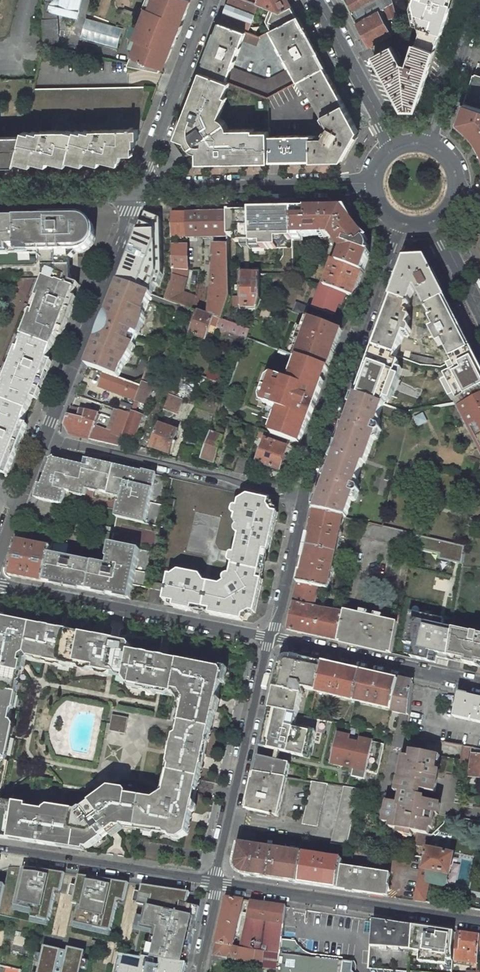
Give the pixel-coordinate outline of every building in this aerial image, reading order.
[(43,4),(48,6),(47,13),(77,20),(81,0),(44,0),(43,4)] [(152,5),(168,11),(169,15),(148,8),(139,29),(139,33),(175,42),(187,11),(186,10),(189,0),(154,0),(152,5)] [(245,0),(229,0),(220,22),(244,31),(248,32),(259,5),(252,3),(245,0)] [(291,7),(288,0),(253,0),(252,3),(259,5),(273,11),(279,13),(291,7)] [(357,23),(393,3),(393,0),(344,0),(357,23)] [(414,2),(421,32),(417,44),(435,50),(444,22),(443,21),(449,0),(415,0),(414,2)] [(388,15),(389,18),(397,15),(393,3),(357,23),(370,47),(391,35),(383,18),(388,15)] [(291,7),(279,13),(273,11),(273,28),(297,17),(291,7)] [(270,30),(290,67),(298,82),(301,80),(324,67),(297,17),(273,28),(270,30)] [(115,45),(119,25),(82,18),(78,38),(115,45)] [(42,20),(44,44),(60,43),(57,19),(42,20)] [(201,71),(225,81),(230,66),(244,31),(220,22),(201,71)] [(175,42),(139,33),(137,38),(141,39),(136,52),(167,59),(168,57),(171,47),(173,48),(175,42)] [(417,44),(415,43),(409,65),(401,63),(392,45),(374,55),(404,109),(416,109),(435,50),(417,44)] [(167,59),(136,52),(131,63),(163,70),(167,59)] [(230,66),(225,81),(230,82),(268,98),(298,82),(290,67),(272,77),(265,79),(230,66)] [(344,104),(324,67),(301,80),(321,116),(323,115),(329,127),(327,130),(326,129),(323,133),(325,134),(323,137),(310,137),(310,135),(269,136),(269,162),(311,161),(342,161),(353,141),(358,131),(344,104)] [(201,71),(176,137),(186,141),(191,138),(200,150),(197,153),(198,163),(269,162),(269,136),(269,131),(253,132),(253,129),(222,130),(218,122),(227,97),(225,96),(230,82),(225,81),(201,71)] [(474,74),(465,102),(479,107),(479,76),(474,74)] [(104,160),(105,159),(112,161),(112,158),(122,160),(123,155),(129,155),(129,147),(135,147),(135,139),(138,139),(138,130),(136,130),(146,87),(118,87),(108,130),(92,130),(91,132),(84,131),(83,133),(75,131),(75,133),(67,131),(40,131),(39,133),(32,132),(31,134),(23,132),(22,137),(0,137),(0,167),(3,167),(7,163),(16,162),(24,164),(24,163),(32,164),(33,162),(40,164),(41,162),(48,164),(48,163),(52,162),(52,160),(59,162),(60,160),(68,162),(69,159),(77,161),(77,160),(85,161),(85,160),(93,161),(93,159),(104,160)] [(465,102),(458,123),(462,125),(470,133),(474,138),(478,143),(479,147),(479,107),(465,102)] [(193,151),(197,152),(197,153),(200,150),(191,138),(186,141),(186,142),(188,146),(190,149),(193,151)] [(344,210),(293,211),(293,212),(293,236),(336,235),(345,246),(338,264),(363,274),(370,254),(368,253),(369,250),(368,247),(367,245),(350,222),(347,216),(344,210)] [(293,249),(293,236),(293,212),(269,212),(269,213),(250,213),(251,246),(251,249),(293,249)] [(187,236),(187,213),(171,214),(172,236),(187,236)] [(187,236),(197,236),(197,213),(187,213),(187,236)] [(197,236),(229,235),(228,213),(197,213),(197,236)] [(231,213),(228,213),(229,235),(229,237),(242,237),(242,247),(251,246),(250,213),(231,213)] [(172,236),(171,214),(160,214),(161,224),(156,224),(156,228),(140,228),(133,246),(146,246),(146,241),(172,240),(172,236)] [(161,224),(160,214),(140,228),(156,228),(156,224),(161,224)] [(16,252),(18,253),(35,253),(43,260),(43,268),(44,268),(71,267),(70,259),(77,252),(79,249),(82,249),(88,246),(91,243),(93,239),(94,234),(94,231),(91,225),(89,222),(87,218),(84,217),(79,215),(23,216),(22,216),(22,220),(15,220),(15,216),(0,217),(0,254),(7,253),(9,252),(16,252)] [(469,236),(479,256),(479,235),(473,232),(469,236)] [(188,270),(187,245),(172,246),(173,274),(170,281),(165,299),(179,304),(182,292),(187,273),(188,270)] [(230,297),(229,247),(214,245),(213,256),(216,257),(210,315),(222,320),(227,308),(230,297)] [(405,260),(391,298),(409,305),(415,289),(417,288),(427,309),(446,300),(426,259),(405,260)] [(346,294),(354,297),(363,274),(338,264),(333,262),(325,286),(346,294)] [(294,274),(301,277),(305,269),(293,265),(294,274)] [(70,286),(71,281),(71,267),(44,268),(43,268),(44,286),(42,290),(40,289),(36,299),(39,300),(35,310),(32,309),(28,319),(31,320),(27,328),(25,327),(22,335),(24,335),(19,348),(17,347),(2,385),(5,386),(0,398),(0,400),(27,410),(32,397),(36,398),(42,383),(38,382),(40,375),(45,377),(51,361),(47,359),(57,334),(58,334),(75,288),(70,286)] [(235,298),(235,308),(257,308),(260,299),(260,282),(265,282),(266,275),(240,274),(241,298),(235,298)] [(165,299),(170,281),(151,275),(145,292),(153,294),(165,299)] [(87,366),(104,373),(120,379),(125,366),(126,366),(137,346),(135,345),(139,335),(140,336),(143,327),(146,314),(145,313),(153,294),(145,292),(120,282),(87,366)] [(346,294),(325,286),(322,285),(313,308),(335,316),(339,304),(342,305),(346,294)] [(195,296),(182,292),(179,304),(191,308),(195,296)] [(373,348),(396,356),(403,336),(404,334),(409,336),(411,330),(409,327),(408,326),(411,318),(407,316),(409,313),(406,312),(409,305),(391,298),(373,348)] [(472,350),(446,300),(427,309),(433,320),(430,321),(434,327),(431,329),(432,331),(431,331),(439,346),(443,344),(452,361),(472,350)] [(296,302),(293,311),(306,316),(309,307),(296,302)] [(210,325),(213,317),(198,312),(190,334),(205,339),(210,325)] [(210,325),(245,337),(248,330),(213,317),(210,325)] [(328,368),(342,330),(307,317),(303,328),(297,343),(293,355),(299,357),(328,368)] [(292,342),(297,343),(303,328),(298,326),(292,342)] [(355,395),(384,404),(386,399),(391,401),(400,377),(402,370),(397,368),(399,363),(394,361),(396,356),(377,349),(373,348),(355,395)] [(472,350),(452,361),(454,365),(449,368),(452,374),(446,377),(449,382),(443,385),(452,401),(456,398),(459,403),(460,403),(479,392),(479,366),(472,350)] [(291,379),(288,381),(273,375),(263,403),(278,408),(280,411),(271,434),(290,440),(301,444),(328,368),(299,357),(297,364),(300,365),(297,372),(294,371),(291,379)] [(152,371),(147,369),(142,382),(147,384),(152,371)] [(104,373),(99,387),(135,401),(141,386),(120,379),(104,373)] [(214,391),(218,382),(208,378),(204,387),(214,391)] [(139,402),(146,405),(153,386),(147,384),(142,382),(141,386),(135,401),(139,402)] [(460,403),(457,404),(479,450),(479,392),(460,403)] [(182,399),(169,395),(164,410),(176,414),(182,399)] [(355,395),(314,510),(345,517),(356,494),(357,494),(358,493),(359,493),(359,492),(359,491),(359,490),(359,489),(359,488),(358,487),(354,486),(364,463),(367,465),(378,434),(379,433),(380,432),(381,431),(381,430),(381,429),(381,428),(381,427),(380,427),(380,426),(376,425),(384,404),(355,395)] [(16,439),(20,437),(21,437),(26,424),(22,422),(27,410),(0,400),(0,472),(8,475),(18,450),(15,449),(13,445),(16,439)] [(122,437),(131,414),(116,408),(112,417),(117,419),(112,433),(118,435),(116,441),(121,442),(122,437)] [(89,439),(99,414),(86,411),(84,420),(68,416),(65,425),(70,434),(89,439)] [(135,413),(132,412),(131,414),(122,437),(133,441),(142,416),(135,413)] [(89,439),(97,441),(102,424),(105,416),(99,414),(89,439)] [(169,454),(178,430),(159,423),(150,447),(169,454)] [(257,436),(265,439),(268,432),(259,429),(257,436)] [(223,437),(211,432),(201,459),(211,462),(214,463),(223,437)] [(287,447),(290,440),(271,434),(268,432),(265,439),(257,462),(280,470),(288,448),(287,447)] [(191,449),(182,446),(177,460),(187,462),(191,449)] [(234,473),(242,475),(248,459),(240,456),(234,473)] [(64,492),(71,462),(54,458),(51,460),(41,486),(38,502),(61,506),(64,492)] [(87,489),(121,496),(117,518),(145,524),(156,474),(85,458),(84,465),(71,462),(64,492),(61,506),(63,507),(66,492),(85,496),(87,489)] [(241,530),(230,579),(221,585),(206,582),(202,575),(180,571),(173,575),(169,575),(170,569),(169,568),(167,579),(169,579),(164,601),(175,603),(174,607),(193,611),(194,607),(211,611),(210,614),(243,621),(244,615),(250,612),(256,613),(263,580),(258,579),(265,551),(269,552),(278,513),(273,512),(269,506),(270,500),(249,495),(239,501),(235,520),(241,530)] [(342,541),(343,536),(341,536),(345,517),(314,510),(312,521),(313,522),(310,536),(309,536),(306,547),(337,554),(340,541),(342,541)] [(405,523),(385,518),(383,526),(403,531),(405,523)] [(383,526),(362,521),(359,536),(411,547),(414,534),(403,531),(383,526)] [(44,582),(52,548),(54,539),(55,533),(51,533),(48,547),(16,541),(9,575),(44,582)] [(44,582),(91,591),(107,594),(130,599),(140,549),(111,544),(107,564),(66,556),(69,542),(54,539),(52,548),(44,582)] [(465,545),(456,543),(454,558),(463,560),(465,545)] [(305,558),(302,572),(300,572),(298,583),(319,588),(328,590),(331,577),(334,577),(335,572),(332,572),(337,554),(306,547),(304,557),(305,558)] [(451,573),(417,565),(412,586),(446,593),(451,573)] [(166,585),(152,582),(151,588),(164,591),(166,585)] [(319,588),(298,583),(287,630),(337,641),(343,614),(336,613),(334,620),(313,615),(319,588)] [(364,615),(344,610),(343,614),(337,641),(392,653),(397,626),(398,622),(378,618),(378,614),(375,613),(374,617),(368,616),(369,612),(365,611),(364,615)] [(469,619),(454,616),(452,629),(466,632),(469,619)] [(31,625),(3,620),(0,622),(0,758),(2,759),(12,712),(8,711),(14,680),(18,680),(22,664),(19,663),(20,658),(24,654),(25,655),(30,628),(31,625)] [(94,672),(113,676),(113,672),(125,675),(124,680),(129,685),(132,683),(143,685),(143,689),(161,693),(162,689),(174,691),(180,662),(166,659),(165,662),(158,660),(157,658),(155,657),(152,658),(151,659),(144,658),(142,655),(130,652),(131,647),(129,645),(119,643),(116,644),(109,643),(107,641),(105,640),(104,640),(102,641),(95,640),(93,637),(69,633),(66,634),(59,633),(57,631),(55,630),(53,630),(51,631),(44,630),(43,627),(31,625),(30,628),(25,655),(28,659),(33,656),(44,658),(43,661),(62,665),(63,662),(94,669),(94,672)] [(405,627),(397,626),(392,653),(416,659),(421,641),(404,637),(405,627)] [(477,667),(478,664),(479,664),(479,635),(466,632),(452,629),(448,657),(464,661),(463,664),(477,667)] [(294,657),(292,656),(292,657),(291,657),(281,663),(280,665),(269,710),(297,715),(303,689),(316,692),(323,663),(294,657)] [(200,767),(202,758),(203,758),(204,757),(205,756),(206,753),(205,752),(204,751),(206,744),(208,742),(214,715),(212,715),(213,711),(213,709),(216,709),(224,674),(221,670),(180,662),(174,691),(181,693),(186,701),(178,737),(180,740),(179,744),(177,744),(173,759),(176,760),(175,764),(172,766),(166,794),(168,797),(167,802),(143,798),(138,829),(143,829),(146,828),(151,829),(153,831),(166,833),(167,836),(182,838),(188,834),(195,803),(193,800),(195,794),(197,794),(203,768),(200,767)] [(316,692),(355,701),(362,672),(323,663),(316,692)] [(355,701),(393,709),(399,680),(362,672),(355,701)] [(409,716),(413,684),(399,680),(393,709),(392,711),(409,716)] [(459,694),(454,717),(479,723),(479,699),(459,694)] [(316,731),(295,726),(297,715),(269,710),(261,748),(310,759),(316,731)] [(112,715),(110,723),(109,730),(124,734),(127,718),(112,715)] [(338,733),(331,763),(355,768),(353,776),(366,779),(368,771),(378,773),(385,744),(338,733)] [(473,748),(469,776),(479,777),(479,749),(473,748)] [(404,755),(400,778),(402,779),(400,791),(402,792),(399,802),(387,800),(383,822),(390,823),(389,828),(398,829),(413,832),(417,833),(428,835),(433,813),(436,813),(437,802),(424,800),(424,796),(420,796),(421,790),(436,793),(440,769),(437,769),(434,768),(436,755),(412,750),(411,756),(404,755)] [(287,778),(290,764),(259,757),(255,773),(287,778)] [(287,778),(255,773),(247,810),(279,817),(287,778)] [(327,784),(312,782),(303,824),(317,826),(327,784)] [(359,789),(344,787),(331,843),(347,846),(359,789)] [(138,829),(143,798),(142,798),(113,794),(104,800),(101,797),(84,809),(86,811),(79,816),(27,808),(27,810),(15,808),(11,837),(24,839),(23,841),(46,845),(46,843),(54,844),(54,846),(60,847),(61,844),(86,848),(89,849),(109,834),(120,826),(124,826),(138,829)] [(10,839),(11,837),(15,808),(1,806),(0,805),(0,838),(10,839)] [(123,829),(124,826),(120,826),(109,834),(112,837),(123,829)] [(256,833),(242,830),(239,844),(254,846),(256,833)] [(415,845),(428,847),(430,835),(428,835),(417,833),(415,845)] [(254,846),(239,844),(235,862),(243,875),(298,883),(303,853),(254,846)] [(428,849),(426,849),(423,860),(424,861),(415,901),(426,902),(430,882),(445,886),(448,874),(449,874),(453,854),(439,851),(438,849),(430,847),(428,849)] [(342,859),(303,853),(298,883),(337,889),(341,866),(342,859)] [(65,874),(22,865),(14,906),(33,910),(30,923),(48,927),(55,892),(61,893),(65,874)] [(390,873),(341,866),(337,889),(385,896),(386,885),(388,886),(390,873)] [(129,885),(78,875),(72,906),(77,907),(73,929),(110,937),(117,901),(125,902),(129,885)] [(189,892),(141,883),(132,929),(155,933),(150,959),(187,966),(199,905),(187,903),(189,892)] [(244,900),(227,897),(216,943),(234,946),(244,900)] [(286,906),(251,901),(241,947),(264,951),(280,953),(282,940),(284,924),(286,906)] [(412,925),(373,919),(371,946),(411,949),(411,942),(412,925)] [(454,932),(412,925),(411,942),(453,947),(454,932)] [(458,932),(456,949),(455,960),(478,964),(479,945),(479,940),(479,936),(458,932)] [(45,939),(38,971),(84,971),(90,949),(45,939)] [(354,964),(312,958),(300,957),(294,947),(295,942),(282,940),(280,953),(278,969),(278,971),(353,971),(354,964)] [(234,946),(216,943),(214,955),(236,958),(239,947),(234,946)] [(241,947),(239,947),(236,958),(263,962),(264,951),(241,947)] [(280,953),(264,951),(263,962),(263,969),(278,969),(280,953)] [(119,954),(115,971),(186,971),(187,966),(150,959),(119,954)] [(410,957),(409,971),(417,971),(452,971),(453,961),(410,957)]
